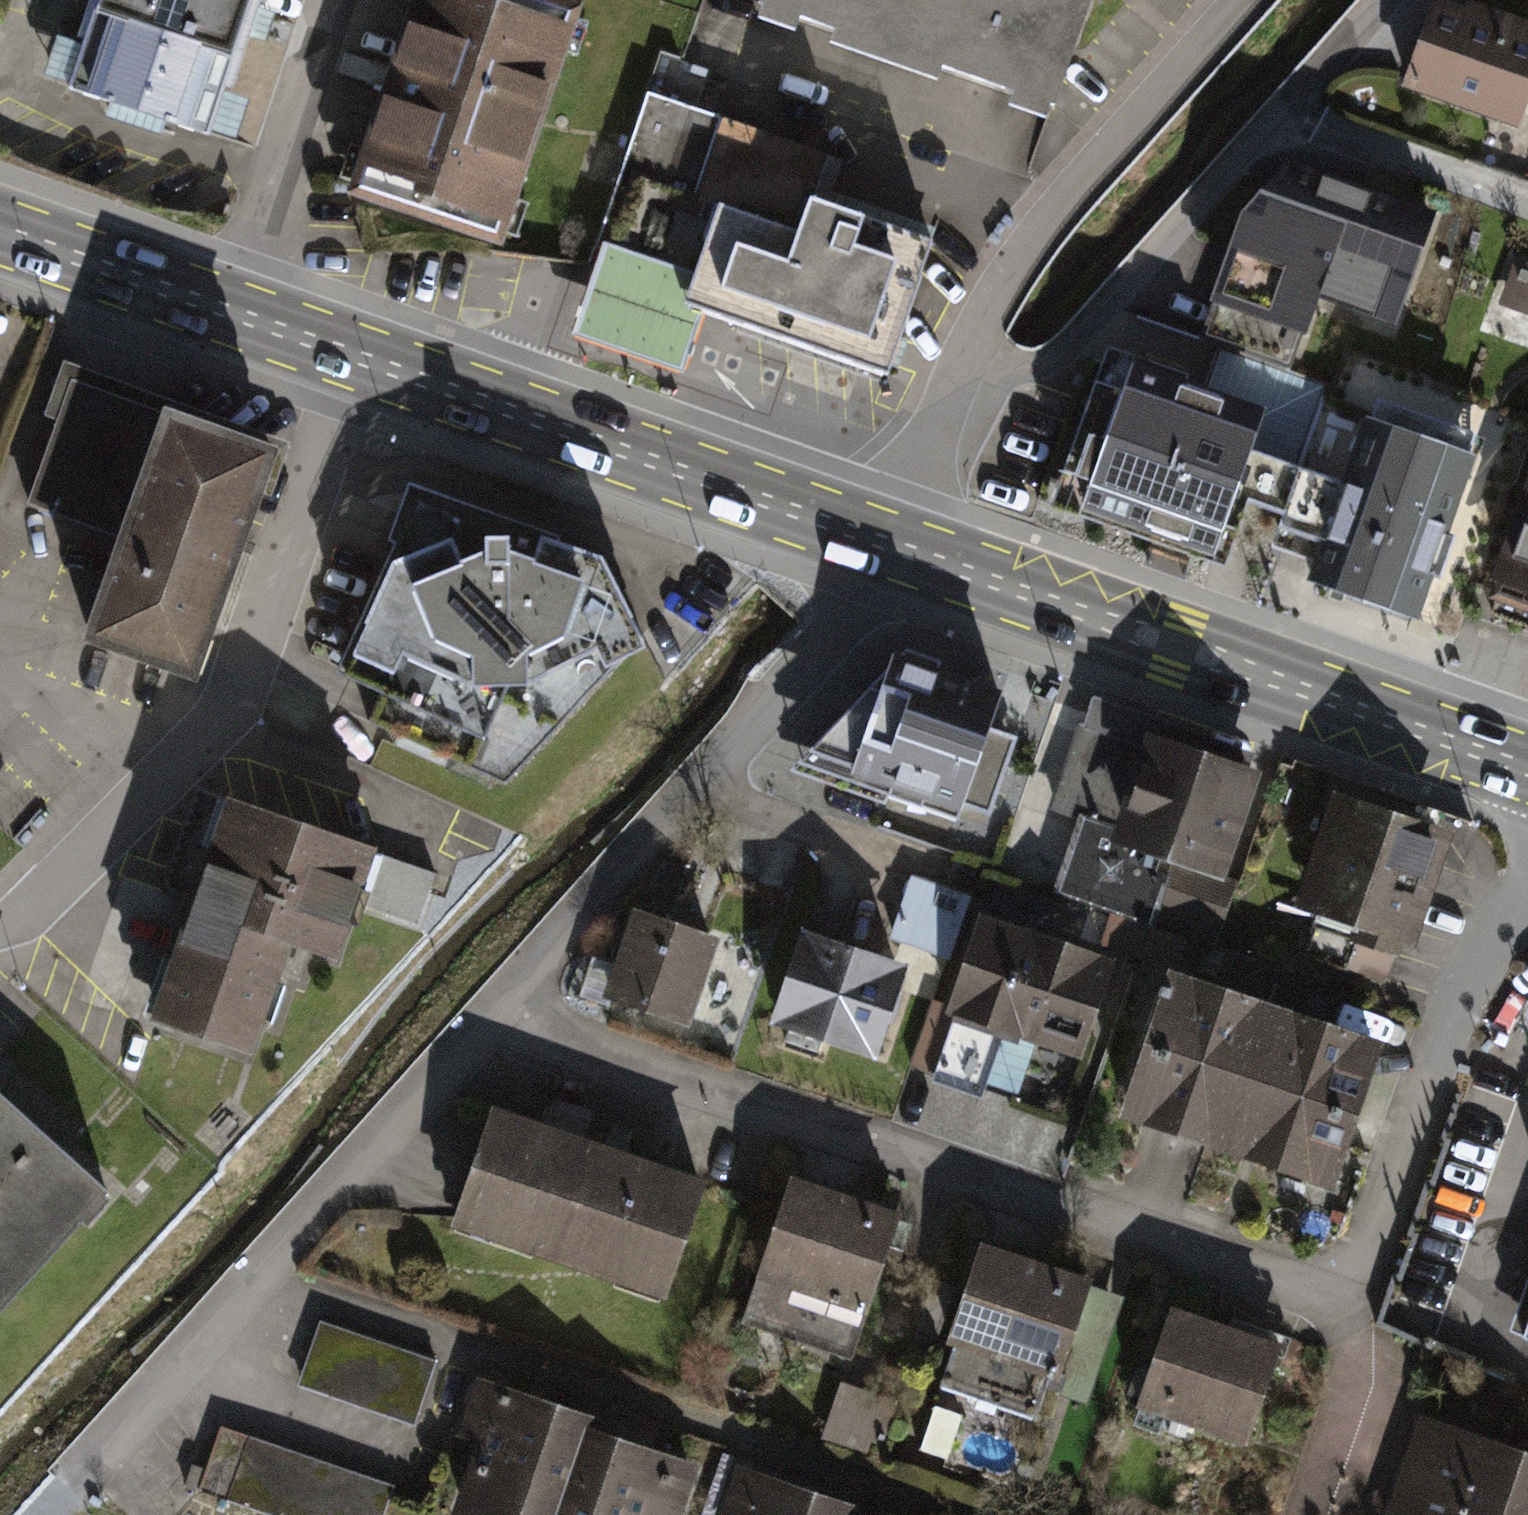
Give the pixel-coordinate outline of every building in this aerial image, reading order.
[(203,127),(248,0),(91,0),(63,78),(203,127)] [(345,175),(495,227),(574,2),(567,0),(406,0),(345,175)] [(760,5),(764,6),(759,20),(795,32),(799,19),(834,31),(829,47),(937,84),(942,70),(1013,94),(1007,111),(1046,124),(1052,109),(1056,111),(1095,0),(1093,0),(762,0),(760,5)] [(1399,89),(1517,131),(1527,100),(1527,24),(1459,0),(1430,0),(1399,89)] [(826,156),(646,96),(596,243),(603,245),(692,275),(682,308),(702,315),(888,377),(932,244),(810,203),(826,156)] [(1389,332),(1434,220),(1288,162),(1234,221),(1204,304),(1300,341),(1315,303),(1389,332)] [(692,275),(603,245),(572,338),(682,375),(702,315),(682,308),(692,275)] [(1516,260),(1499,306),(1527,317),(1527,265),(1516,260)] [(1271,401),(1104,341),(1049,508),(1224,563),(1271,401)] [(171,402),(63,362),(43,417),(58,422),(26,508),(119,542),(171,402)] [(288,446),(171,402),(119,542),(79,650),(200,693),(288,446)] [(1416,627),(1472,463),(1362,426),(1306,590),(1416,627)] [(1527,599),(1527,479),(1490,585),(1527,599)] [(590,563),(406,507),(327,708),(502,781),(585,700),(637,678),(590,563)] [(1004,692),(905,660),(799,761),(984,822),(1009,746),(988,739),(1004,692)] [(1219,893),(1253,784),(1196,767),(1207,734),(1090,698),(1058,801),(1080,808),(1054,891),(1147,920),(1161,875),(1219,893)] [(6,837),(56,782),(0,732),(0,832),(6,837)] [(1440,824),(1326,784),(1273,934),(1387,974),(1440,824)] [(374,851),(221,798),(143,1022),(249,1059),(288,947),(335,963),(374,851)] [(911,876),(891,945),(953,963),(973,894),(911,876)] [(722,929),(634,900),(604,988),(692,1018),(722,929)] [(1083,1052),(1115,950),(982,908),(950,1010),(1083,1052)] [(802,921),(768,1020),(880,1057),(913,958),(802,921)] [(1180,1124),(1226,976),(1173,959),(1126,1107),(1180,1124)] [(1233,1140),(1280,993),(1226,976),(1180,1124),(1233,1140)] [(1287,1157),(1334,1009),(1280,993),(1233,1140),(1287,1157)] [(1340,1174),(1387,1026),(1334,1009),(1287,1157),(1340,1174)] [(106,1198),(0,1098),(0,1310),(106,1198)] [(668,1284),(705,1167),(489,1099),(452,1216),(668,1284)] [(901,1205),(794,1171),(747,1318),(854,1352),(901,1205)] [(954,1343),(941,1385),(1033,1413),(1046,1372),(1059,1377),(1092,1273),(981,1238),(948,1341),(954,1343)] [(1283,1330),(1172,1295),(1139,1400),(1250,1435),(1283,1330)] [(418,1415),(440,1350),(324,1311),(302,1377),(418,1415)] [(454,1500),(495,1514),(555,1514),(590,1415),(594,1404),(500,1371),(454,1500)] [(1419,1414),(1387,1514),(1527,1514),(1527,1449),(1419,1414)] [(687,1449),(590,1415),(555,1514),(664,1514),(687,1449)] [(224,1421),(202,1487),(287,1514),(388,1514),(400,1479),(224,1421)] [(742,1514),(845,1514),(847,1512),(852,1495),(757,1466),(742,1514)]
